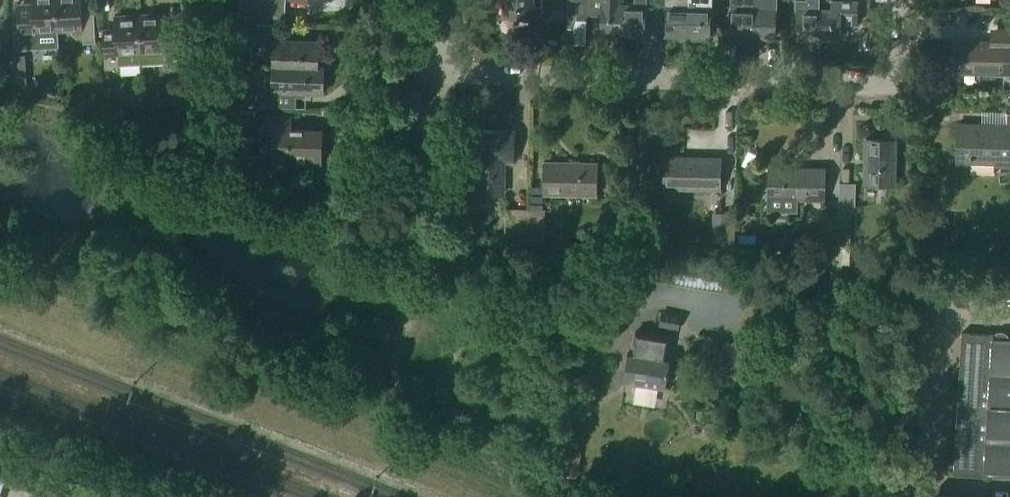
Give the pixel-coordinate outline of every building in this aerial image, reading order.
[(33,8),(18,9),(20,50),(59,48),(58,32),(56,0),(32,0),(33,8)] [(82,0),(56,0),(58,32),(72,31),(72,35),(80,41),(84,41),(84,44),(96,43),(94,15),(83,16),(82,0)] [(241,9),(286,10),(286,0),(241,0),(241,9)] [(542,6),(542,0),(504,0),(504,16),(542,17),(542,6)] [(588,0),(578,0),(577,20),(587,20),(588,0)] [(624,2),(620,2),(621,0),(596,0),(596,13),(602,13),(601,32),(623,33),(624,2)] [(647,0),(636,0),(636,3),(624,2),(623,33),(646,33),(647,0)] [(690,0),(667,0),(666,34),(689,35),(690,0)] [(693,40),(708,40),(708,35),(711,35),(712,0),(690,0),(689,35),(693,35),(693,40)] [(730,36),(754,36),(755,0),(731,0),(731,3),(730,36)] [(754,36),(775,37),(776,4),(776,0),(755,0),(754,36)] [(820,7),(820,0),(797,0),(796,37),(819,38),(820,7)] [(859,0),(850,0),(832,0),(831,7),(820,7),(819,38),(842,38),(842,24),(858,24),(859,0)] [(869,9),(869,20),(881,20),(882,9),(869,9)] [(164,13),(138,15),(140,65),(162,64),(166,63),(167,66),(183,65),(182,56),(185,56),(183,23),(165,24),(164,13)] [(105,69),(118,69),(118,66),(140,65),(138,15),(115,16),(116,41),(104,42),(105,69)] [(279,37),(279,24),(238,22),(238,35),(279,37)] [(1009,30),(1009,43),(1005,43),(1005,42),(959,42),(959,72),(1009,72),(1009,30)] [(324,67),(324,66),(318,66),(319,41),(275,40),(274,66),(324,67)] [(24,55),(9,56),(11,88),(26,87),(24,55)] [(265,94),(211,92),(210,104),(273,107),(274,91),(324,93),(324,67),(274,66),(274,76),(266,75),(265,94)] [(195,92),(194,104),(208,104),(208,92),(195,92)] [(1007,113),(1006,126),(958,124),(957,162),(972,163),(972,174),(994,175),(994,163),(1009,164),(1009,113),(1007,113)] [(321,162),(322,130),(291,129),(291,116),(263,115),(262,143),(274,144),(273,160),(321,162)] [(455,125),(454,133),(466,133),(467,125),(455,125)] [(514,164),(514,146),(515,131),(477,131),(476,193),(504,194),(504,163),(514,164)] [(894,185),(895,140),(867,139),(866,184),(894,185)] [(720,189),(721,158),(665,157),(665,188),(720,189)] [(597,195),(597,164),(545,163),(544,194),(597,195)] [(824,200),(825,169),(770,168),(768,210),(797,211),(797,199),(824,200)] [(529,237),(530,209),(506,208),(505,236),(529,237)] [(544,237),(545,209),(530,209),(529,237),(544,237)] [(735,243),(736,214),(723,214),(722,242),(735,243)] [(839,245),(840,216),(827,215),(826,245),(839,245)] [(850,245),(851,216),(840,216),(839,245),(850,245)] [(726,268),(647,255),(643,278),(722,291),(726,268)] [(679,329),(682,316),(664,312),(661,325),(679,329)] [(670,356),(673,337),(637,331),(634,350),(631,350),(626,381),(665,388),(670,356)] [(994,339),(994,334),(962,333),(954,473),(979,475),(979,472),(1009,474),(1009,340),(994,339)] [(577,478),(581,453),(560,450),(556,474),(577,478)] [(37,477),(41,466),(28,462),(24,472),(37,477)]
